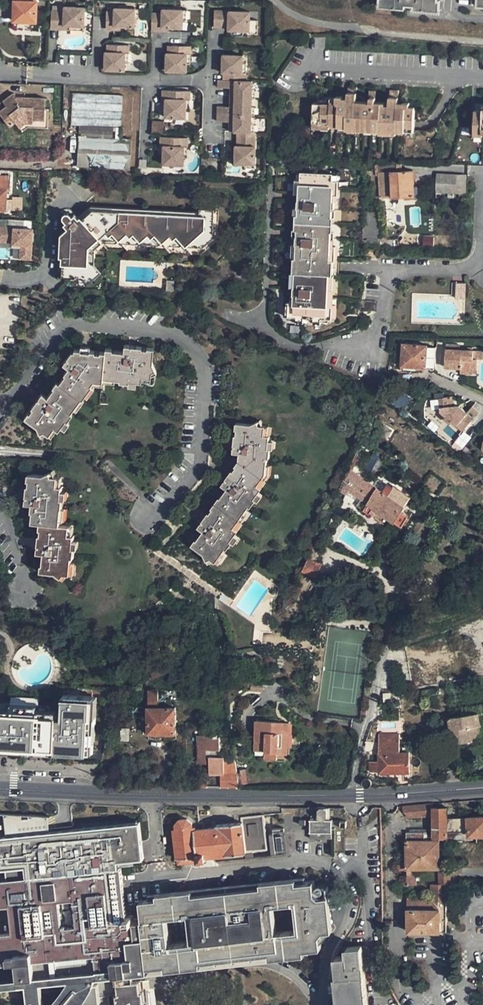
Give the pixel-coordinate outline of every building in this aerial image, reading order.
[(14,21),(36,22),(37,0),(14,0),(14,21)] [(430,12),(431,0),(380,0),(379,9),(430,12)] [(430,12),(439,13),(439,2),(437,2),(437,0),(431,0),(430,12)] [(65,14),(52,14),(52,31),(64,31),(64,28),(84,28),(85,9),(65,9),(65,14)] [(114,14),(106,14),(106,32),(114,32),(115,28),(121,29),(134,29),(135,21),(135,11),(114,11),(114,14)] [(162,16),(152,15),(152,33),(163,33),(163,30),(169,30),(183,30),(183,22),(183,12),(162,11),(162,16)] [(249,14),(214,13),(214,29),(222,29),(222,24),(228,24),(228,29),(228,33),(234,33),(249,33),(249,36),(259,36),(259,22),(253,22),(249,22),(249,14)] [(105,55),(104,73),(124,73),(125,65),(128,65),(129,48),(111,47),(111,55),(107,55),(105,55)] [(167,55),(166,55),(165,73),(187,74),(187,66),(187,56),(191,56),(191,48),(172,48),(172,55),(167,55)] [(242,57),(222,57),(221,75),(223,75),(227,75),(227,83),(223,83),(218,82),(218,90),(230,90),(230,109),(217,109),(217,124),(229,124),(229,134),(236,134),(241,134),(241,148),(236,148),(234,148),(234,165),(244,165),(254,165),(255,135),(254,135),(250,135),(250,125),(251,118),(251,108),(251,100),(251,92),(251,83),(245,83),(245,74),(241,74),(242,65),(242,57)] [(318,104),(313,103),(312,129),(330,130),(330,127),(346,127),(346,131),(379,132),(379,134),(396,135),(396,133),(413,133),(414,107),(408,107),(409,103),(402,102),(402,104),(402,107),(397,107),(397,104),(398,90),(389,90),(388,105),(388,106),(375,106),(376,102),(376,97),(371,97),(370,102),(370,106),(356,105),(356,102),(356,87),(348,87),(348,99),(347,102),(330,101),(330,104),(324,104),(324,107),(318,106),(318,104)] [(80,138),(122,140),(123,94),(74,92),(72,122),(81,123),(80,138)] [(10,126),(16,123),(23,131),(30,126),(49,126),(50,107),(46,107),(46,97),(24,97),(22,100),(19,100),(17,97),(14,93),(3,102),(7,107),(0,112),(0,114),(10,126)] [(165,109),(165,119),(186,119),(186,112),(186,102),(190,102),(190,93),(162,93),(162,101),(165,101),(165,109)] [(347,102),(348,99),(342,99),(342,96),(336,96),(336,99),(327,99),(327,101),(318,101),(318,104),(318,106),(324,107),(324,104),(330,104),(330,101),(347,102)] [(475,111),(474,137),(482,137),(482,134),(482,106),(480,106),(480,111),(475,111)] [(152,122),(152,132),(162,132),(162,122),(152,122)] [(79,167),(131,169),(133,140),(122,140),(80,138),(79,167)] [(163,156),(163,166),(172,166),(181,166),(184,166),(184,158),(184,149),(188,149),(188,140),(161,139),(160,148),(163,148),(163,156)] [(393,198),(414,196),(412,172),(400,173),(396,174),(395,164),(392,164),(377,164),(378,171),(375,171),(375,177),(378,176),(381,199),(385,198),(393,198)] [(295,306),(295,320),(299,320),(306,320),(316,321),(323,321),(328,321),(329,307),(331,307),(331,291),(330,291),(330,276),(328,276),(329,262),(330,262),(330,248),(330,240),(329,240),(330,232),(330,219),(330,212),(334,212),(335,203),(332,203),(332,197),(333,184),(333,177),(333,176),(302,174),(302,176),(302,181),(299,181),(296,181),(296,196),(302,196),(302,203),(299,203),(299,210),(301,210),(300,218),(300,233),(300,240),(298,240),(297,248),(300,248),(299,262),(299,276),(298,291),(295,291),(295,298),(293,298),(293,306),(295,306)] [(437,194),(464,194),(464,176),(437,176),(437,194)] [(5,201),(6,192),(10,191),(10,178),(0,178),(0,211),(9,211),(9,201),(5,201)] [(22,209),(22,197),(12,197),(13,209),(22,209)] [(78,218),(75,215),(73,217),(79,224),(94,211),(199,216),(199,212),(92,207),(78,218)] [(213,235),(214,209),(199,209),(199,212),(199,216),(94,211),(79,224),(73,217),(71,216),(68,214),(65,214),(63,217),(63,220),(66,224),(64,225),(68,229),(70,233),(65,238),(64,265),(63,279),(91,280),(92,264),(89,264),(89,250),(198,255),(198,250),(214,235),(213,235)] [(198,250),(198,255),(202,255),(219,240),(220,210),(214,209),(213,235),(214,235),(198,250)] [(24,221),(8,220),(8,228),(1,227),(1,242),(13,243),(13,245),(21,245),(21,248),(20,261),(31,261),(33,229),(24,229),(24,221)] [(70,233),(68,229),(61,235),(60,258),(62,259),(62,265),(64,265),(65,238),(70,233)] [(419,247),(434,248),(434,232),(419,231),(419,247)] [(92,264),(91,280),(91,282),(93,282),(102,272),(95,264),(92,264)] [(455,284),(454,299),(464,299),(464,284),(455,284)] [(428,348),(428,347),(415,347),(415,342),(404,341),(403,368),(435,369),(436,348),(428,348)] [(40,425),(44,432),(47,430),(51,433),(57,426),(61,429),(62,430),(65,427),(63,426),(69,420),(71,421),(77,414),(75,413),(78,409),(77,408),(84,398),(87,400),(89,397),(87,396),(95,386),(94,385),(97,381),(108,382),(108,380),(120,380),(120,383),(125,383),(125,385),(134,386),(134,382),(142,383),(143,384),(147,384),(147,383),(147,378),(157,379),(157,374),(161,372),(158,364),(159,349),(143,348),(143,351),(136,351),(137,347),(129,346),(129,353),(117,352),(117,351),(111,351),(110,353),(78,351),(77,355),(74,359),(72,358),(68,363),(74,367),(58,388),(60,389),(53,398),(47,393),(43,398),(47,401),(43,405),(40,403),(29,416),(40,425)] [(446,351),(445,369),(461,370),(461,375),(472,376),(472,371),(477,371),(477,361),(473,361),(474,352),(446,351)] [(473,361),(477,361),(482,361),(482,353),(474,352),(473,361)] [(89,397),(91,399),(99,389),(97,388),(95,386),(87,396),(89,397)] [(394,402),(398,395),(386,389),(384,397),(384,398),(394,402)] [(401,406),(407,410),(413,397),(400,391),(398,395),(394,402),(399,405),(401,406)] [(81,411),(88,402),(87,400),(84,398),(77,408),(78,409),(81,411)] [(435,415),(442,422),(443,420),(444,418),(439,414),(438,400),(434,400),(435,415)] [(451,409),(450,400),(438,400),(439,414),(444,418),(443,420),(449,426),(451,424),(462,433),(477,415),(471,409),(465,415),(460,411),(457,414),(451,409)] [(402,418),(407,412),(398,405),(393,412),(402,418)] [(377,414),(366,439),(373,442),(384,418),(377,414)] [(65,427),(68,430),(73,424),(71,421),(69,420),(63,426),(65,427)] [(221,487),(225,490),(204,519),(209,522),(205,527),(201,524),(196,530),(201,533),(190,548),(203,558),(205,564),(209,562),(213,565),(220,556),(222,557),(225,552),(226,553),(231,546),(229,544),(234,537),(235,538),(238,534),(237,533),(234,531),(239,524),(246,514),(247,515),(250,512),(251,513),(257,504),(254,502),(259,496),(260,497),(262,493),(261,492),(257,489),(263,481),(266,477),(266,468),(268,468),(269,460),(271,460),(272,451),(269,451),(269,443),(271,444),(272,437),(270,437),(265,437),(265,427),(261,427),(260,423),(250,426),(237,424),(235,440),(241,441),(240,447),(234,446),(233,454),(239,455),(238,463),(229,476),(233,479),(230,484),(226,481),(221,487)] [(51,433),(55,436),(61,429),(57,426),(51,433)] [(454,443),(461,449),(469,439),(462,434),(454,443)] [(344,489),(371,506),(377,510),(407,529),(414,518),(408,514),(415,500),(401,491),(400,492),(392,487),(387,494),(361,477),(361,478),(356,475),(362,458),(358,456),(351,472),(349,477),(344,489)] [(266,468),(266,477),(263,481),(267,484),(270,479),(272,469),(268,468),(266,468)] [(39,572),(55,574),(60,579),(64,574),(67,576),(69,564),(70,564),(71,560),(72,560),(74,551),(70,551),(71,543),(73,543),(73,537),(72,537),(67,536),(68,526),(61,526),(62,520),(66,521),(67,510),(63,510),(64,500),(60,499),(61,492),(63,492),(64,487),(62,487),(57,486),(57,476),(53,476),(50,472),(44,475),(29,473),(27,490),(27,497),(26,504),(33,505),(32,515),(34,515),(33,522),(40,523),(38,541),(42,541),(41,548),(37,548),(36,555),(42,556),(41,566),(40,566),(39,572)] [(257,489),(261,492),(267,484),(263,481),(257,489)] [(259,496),(254,502),(257,504),(260,506),(264,500),(260,497),(259,496)] [(377,510),(371,506),(369,510),(367,514),(372,517),(374,513),(377,510)] [(449,511),(455,515),(457,516),(460,515),(460,512),(458,510),(452,506),(449,511)] [(246,514),(239,524),(242,527),(249,517),(247,515),(246,514)] [(201,524),(205,527),(209,522),(204,519),(201,524)] [(234,531),(237,533),(242,527),(239,524),(234,531)] [(231,546),(233,547),(238,541),(235,538),(234,537),(229,544),(231,546)] [(213,565),(217,569),(224,560),(222,557),(220,556),(213,565)] [(311,560),(304,573),(319,580),(325,568),(311,560)] [(153,680),(170,672),(167,666),(150,674),(153,680)] [(422,690),(423,697),(434,695),(433,688),(422,690)] [(175,708),(157,708),(157,690),(147,691),(147,734),(175,734),(175,708)] [(20,750),(30,750),(60,751),(68,752),(82,752),(96,753),(97,740),(98,740),(99,716),(94,716),(95,695),(67,694),(66,716),(61,716),(61,715),(53,714),(53,705),(0,703),(0,749),(20,750)] [(478,713),(449,717),(452,733),(453,743),(482,738),(478,713)] [(444,734),(452,733),(449,717),(442,718),(444,734)] [(289,749),(283,749),(284,723),(258,721),(257,752),(267,753),(267,760),(279,761),(279,757),(289,757),(289,749)] [(211,771),(225,771),(225,753),(221,753),(220,734),(216,734),(216,732),(210,732),(210,734),(199,734),(200,760),(210,760),(211,771)] [(399,733),(379,734),(379,763),(371,763),(371,773),(380,772),(380,774),(398,774),(409,774),(409,753),(400,753),(399,733)] [(420,803),(421,815),(434,814),(434,807),(434,802),(420,803)] [(409,816),(421,815),(420,803),(402,805),(403,807),(409,816)] [(306,805),(297,805),(297,819),(307,819),(306,805)] [(328,805),(316,805),(317,817),(329,817),(328,805)] [(446,816),(446,807),(434,807),(434,814),(434,834),(446,834),(446,830),(473,829),(473,835),(482,835),(482,815),(446,816)] [(94,953),(96,971),(146,966),(142,920),(133,921),(133,916),(127,917),(121,867),(119,867),(118,860),(144,857),(139,820),(50,831),(48,821),(48,816),(3,813),(4,826),(5,836),(0,837),(0,870),(5,870),(7,880),(0,880),(0,964),(94,953)] [(208,856),(245,851),(246,858),(252,857),(252,850),(268,848),(263,814),(241,816),(242,821),(215,824),(216,826),(205,827),(208,856)] [(208,856),(205,827),(197,828),(197,825),(195,826),(195,822),(191,817),(179,819),(177,824),(177,828),(174,829),(178,859),(179,859),(180,864),(208,860),(208,856)] [(332,829),(332,817),(329,817),(317,817),(311,817),(311,829),(332,829)] [(285,829),(274,830),(276,851),(287,850),(285,829)] [(408,830),(407,840),(407,861),(397,861),(397,868),(407,868),(417,868),(440,867),(439,838),(427,839),(427,834),(427,830),(411,830),(408,830)] [(440,884),(446,884),(451,885),(450,869),(450,867),(440,867),(440,884)] [(417,884),(417,868),(407,868),(407,884),(417,884)] [(464,868),(450,869),(451,885),(464,885),(464,868)] [(141,900),(142,920),(146,966),(163,964),(237,956),(321,945),(320,929),(332,928),(329,894),(315,896),(314,880),(141,900)] [(432,885),(432,893),(441,894),(440,902),(446,902),(446,894),(446,884),(440,884),(432,885)] [(408,932),(441,931),(447,931),(446,902),(440,902),(441,894),(432,893),(432,900),(408,899),(408,909),(408,932)] [(360,943),(341,945),(342,954),(336,955),(338,977),(336,977),(339,1004),(367,1004),(360,943)] [(96,971),(94,953),(0,964),(0,988),(25,985),(27,1004),(43,1004),(40,982),(69,979),(61,990),(53,1000),(48,1004),(81,1004),(83,1003),(100,1001),(99,995),(114,994),(117,993),(116,982),(134,981),(133,972),(147,970),(146,966),(96,971)] [(134,981),(116,982),(117,993),(114,994),(115,1004),(146,1004),(144,991),(142,991),(141,980),(134,981)]
